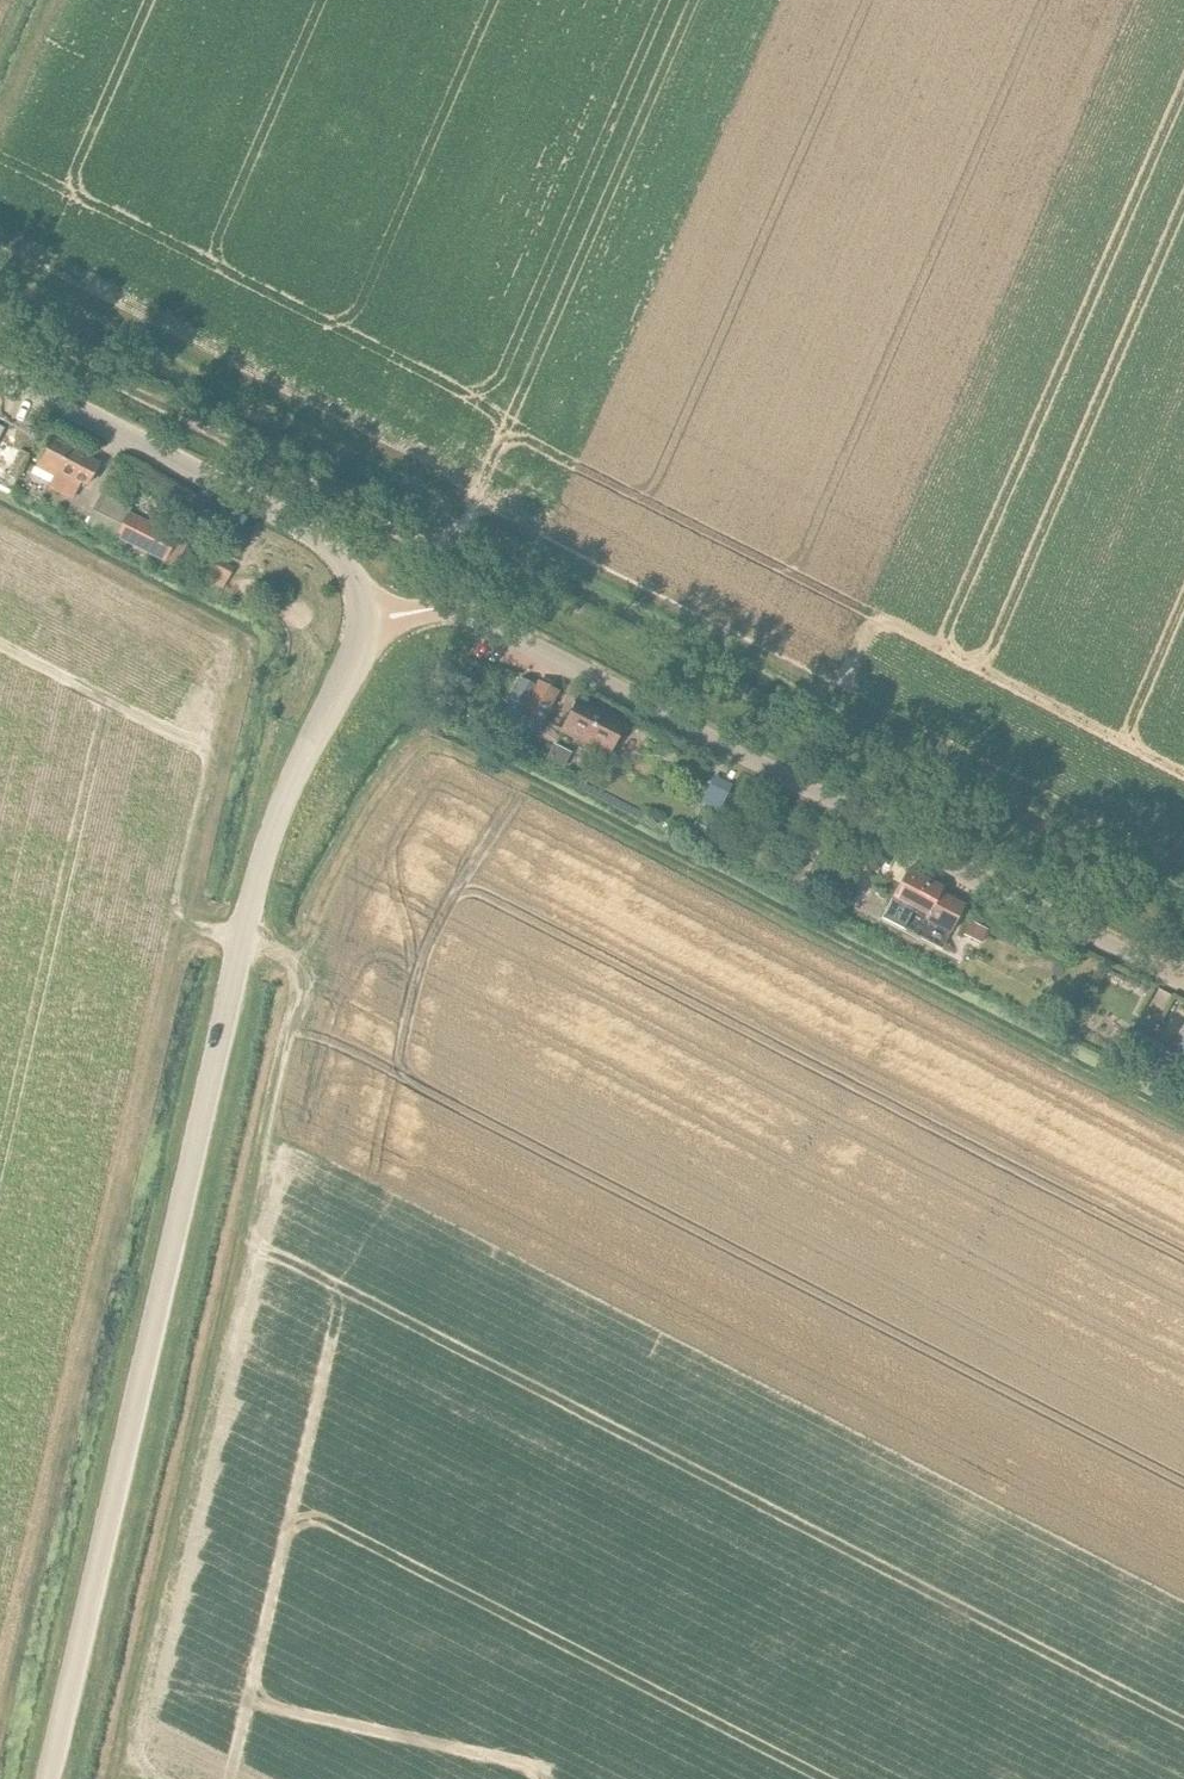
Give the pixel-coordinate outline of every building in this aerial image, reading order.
[(33,472),(51,481),(47,489),(71,501),(83,481),(86,483),(97,462),(51,438),(33,472)] [(18,449),(3,481),(5,481),(13,486),(29,454),(18,449)] [(150,524),(129,513),(117,536),(164,560),(176,537),(168,532),(172,525),(154,516),(150,524)] [(558,691),(538,681),(536,685),(519,677),(501,708),(519,716),(521,712),(541,722),(558,691)] [(454,690),(448,698),(460,706),(465,698),(454,690)] [(582,733),(585,726),(606,737),(617,715),(579,696),(565,725),(582,733)] [(553,744),(545,760),(562,769),(570,753),(553,744)] [(712,776),(699,803),(718,813),(732,786),(712,776)] [(815,865),(809,878),(820,883),(826,871),(815,865)] [(907,869),(882,916),(931,941),(939,925),(951,932),(964,906),(940,893),(943,888),(907,869)] [(970,920),(963,934),(981,942),(987,929),(970,920)] [(1128,1030),(1115,1054),(1161,1078),(1174,1055),(1128,1030)]
